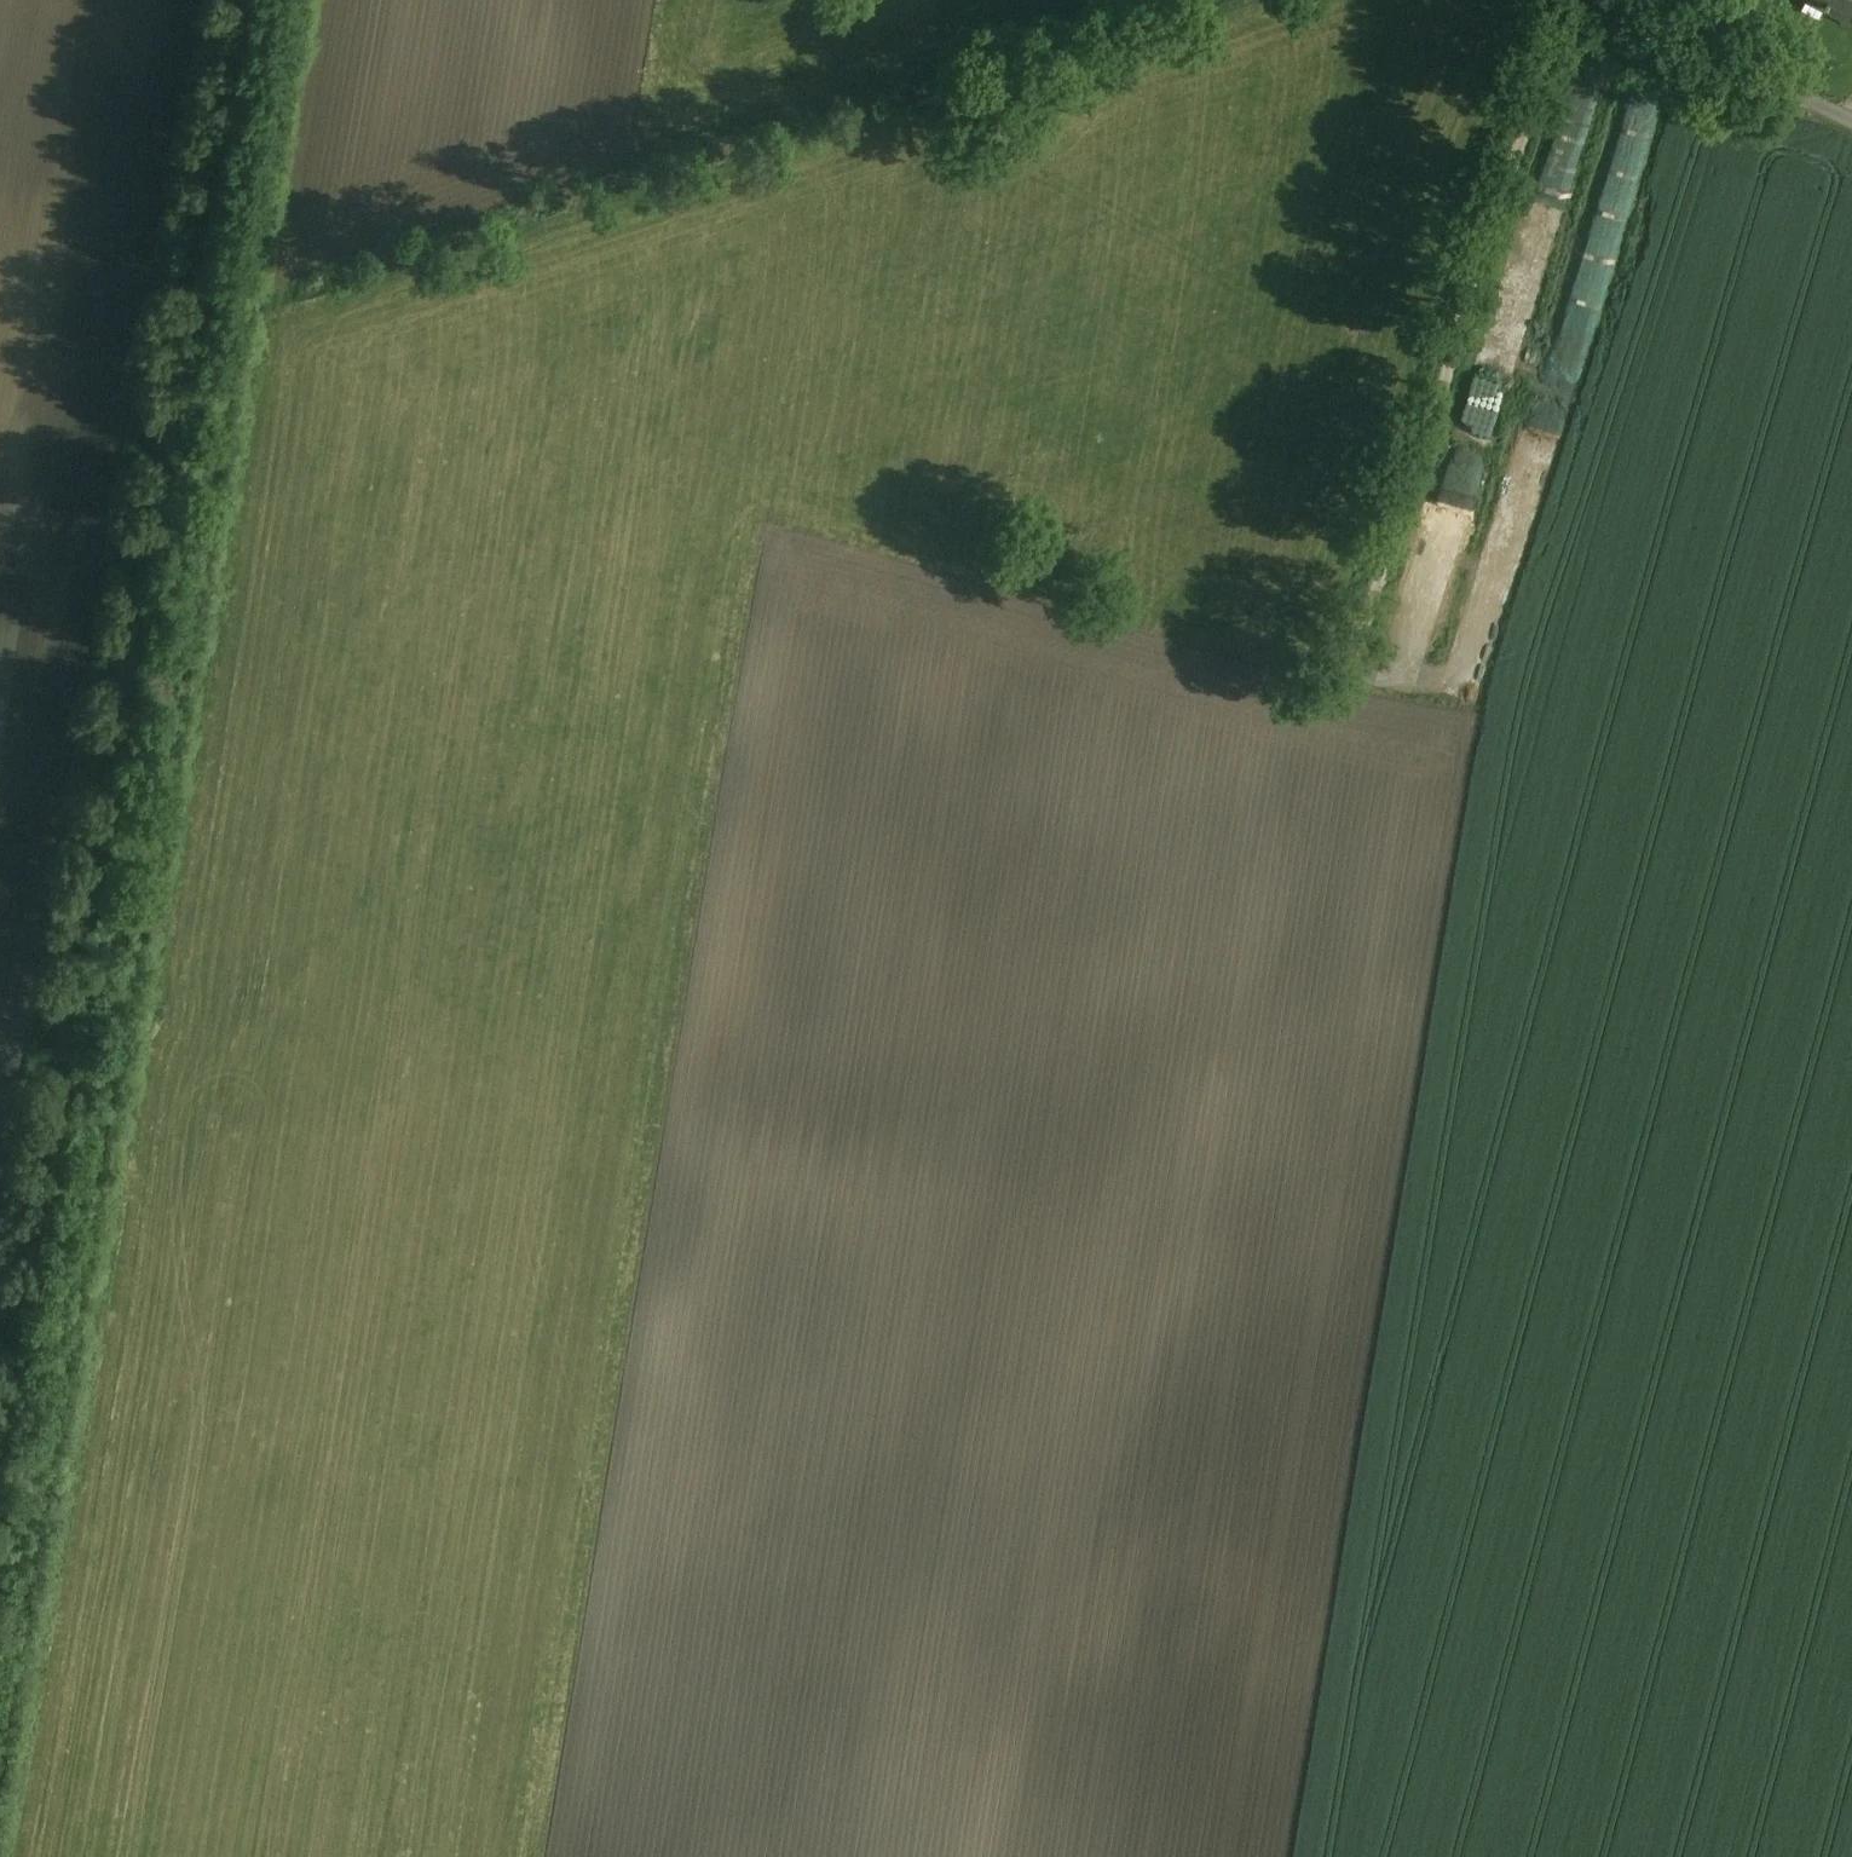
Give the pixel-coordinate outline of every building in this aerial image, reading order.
[(1851,32),(1851,31),(1851,0),(1790,0),(1851,32)] [(1604,300),(1605,273),(1573,272),(1573,291),(1589,291),(1589,300),(1604,300)]
